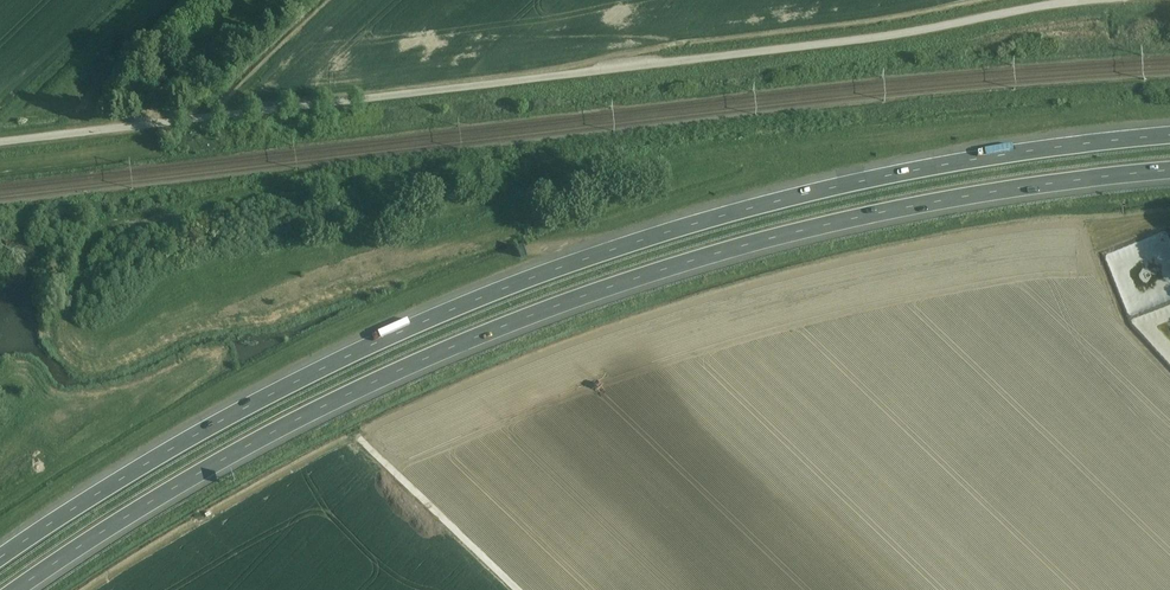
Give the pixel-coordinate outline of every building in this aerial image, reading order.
[(1104,256),(1129,315),(1169,299),(1169,245),(1164,231),(1104,256)] [(1134,318),(1132,319),(1131,321),(1131,323),(1132,325),(1169,366),(1169,304),(1134,318)]
